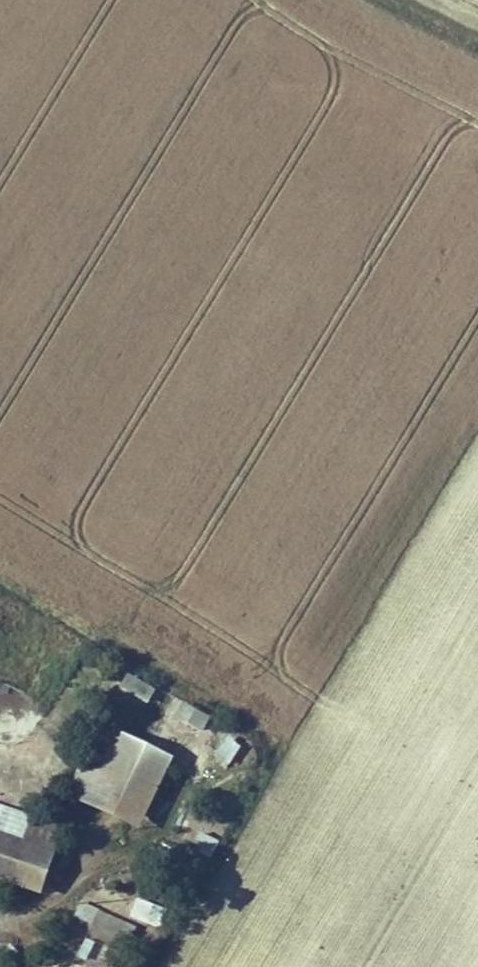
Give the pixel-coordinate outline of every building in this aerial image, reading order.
[(117,688),(148,701),(155,686),(124,672),(117,688)] [(204,733),(213,716),(180,699),(172,717),(204,733)] [(171,766),(99,734),(70,799),(142,831),(171,766)] [(230,763),(241,741),(227,734),(216,757),(230,763)] [(25,846),(33,820),(0,809),(0,838),(25,846)] [(43,894),(64,830),(33,820),(25,846),(0,838),(0,880),(43,894)] [(131,918),(160,926),(165,906),(136,898),(131,918)] [(132,941),(138,924),(81,903),(74,920),(132,941)] [(84,939),(78,958),(92,962),(98,944),(84,939)]
